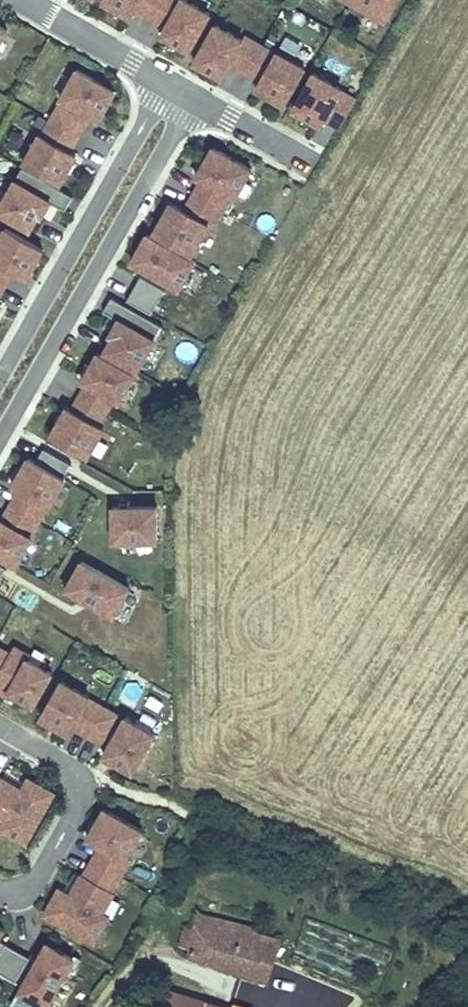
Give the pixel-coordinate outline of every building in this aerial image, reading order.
[(160,0),(103,0),(102,2),(130,18),(134,11),(149,20),(160,0)] [(210,15),(184,0),(181,0),(181,1),(179,0),(160,0),(149,20),(164,29),(160,35),(188,52),(210,15)] [(399,0),(343,0),(385,24),(399,0)] [(244,75),(260,47),(245,38),(243,42),(215,26),(194,63),(221,79),(229,66),(244,75)] [(284,106),(305,70),(277,54),(275,56),(260,47),(244,75),(260,84),(256,90),(284,106)] [(114,91),(75,69),(59,98),(97,120),(114,91)] [(339,130),(355,102),(340,93),(341,91),(313,75),(292,111),(321,128),(324,122),(339,130)] [(77,137),(86,122),(56,105),(48,120),(77,137)] [(59,184),(75,157),(68,153),(77,137),(48,120),(39,136),(37,135),(21,162),(59,184)] [(232,200),(249,170),(212,149),(195,178),(200,182),(192,197),(219,212),(228,197),(232,200)] [(49,202),(64,210),(71,197),(19,167),(0,200),(0,215),(28,230),(37,215),(40,217),(49,202)] [(210,228),(219,212),(192,197),(183,212),(170,204),(152,234),(190,256),(207,226),(210,228)] [(41,251),(2,229),(0,234),(0,285),(3,287),(12,272),(25,279),(41,251)] [(193,263),(145,236),(129,264),(176,291),(193,263)] [(149,316),(163,292),(138,277),(124,302),(149,316)] [(135,373),(153,342),(161,329),(109,299),(101,312),(118,321),(109,337),(112,338),(103,354),(135,373)] [(115,405),(132,376),(95,355),(79,383),(83,386),(75,399),(104,415),(111,402),(115,405)] [(84,459),(100,430),(96,428),(104,415),(75,399),(68,412),(64,409),(47,437),(84,459)] [(68,467),(40,450),(32,465),(60,481),(68,467)] [(46,510),(62,482),(60,481),(32,465),(25,461),(9,489),(16,493),(7,508),(35,524),(44,509),(46,510)] [(26,539),(35,524),(7,508),(0,520),(0,561),(12,569),(28,540),(26,539)] [(157,543),(158,510),(114,508),(113,542),(157,543)] [(109,620),(125,592),(78,564),(62,592),(109,620)] [(23,663),(25,658),(10,649),(5,657),(0,654),(0,699),(2,700),(4,695),(29,709),(48,677),(23,663)] [(83,740),(99,712),(84,703),(85,701),(57,684),(36,722),(64,738),(68,731),(83,740)] [(107,734),(114,720),(99,712),(83,740),(98,749),(107,734)] [(129,777),(151,739),(122,722),(113,737),(104,753),(100,760),(129,777)] [(104,753),(113,737),(107,734),(98,749),(104,753)] [(49,798),(20,781),(14,792),(0,784),(0,837),(20,849),(49,798)] [(120,864),(137,835),(99,813),(82,842),(95,850),(86,866),(115,883),(124,867),(120,864)] [(97,918),(109,899),(106,898),(115,883),(86,866),(77,881),(75,880),(64,899),(53,893),(38,920),(88,949),(104,922),(97,918)] [(185,933),(181,947),(188,950),(186,959),(265,980),(277,944),(256,937),(254,945),(195,928),(193,935),(185,933)] [(69,964),(41,948),(14,996),(33,1006),(45,1006),(69,964)] [(24,963),(0,949),(0,982),(9,988),(24,963)] [(167,993),(163,1005),(162,1006),(161,1006),(216,1006),(167,993)]
